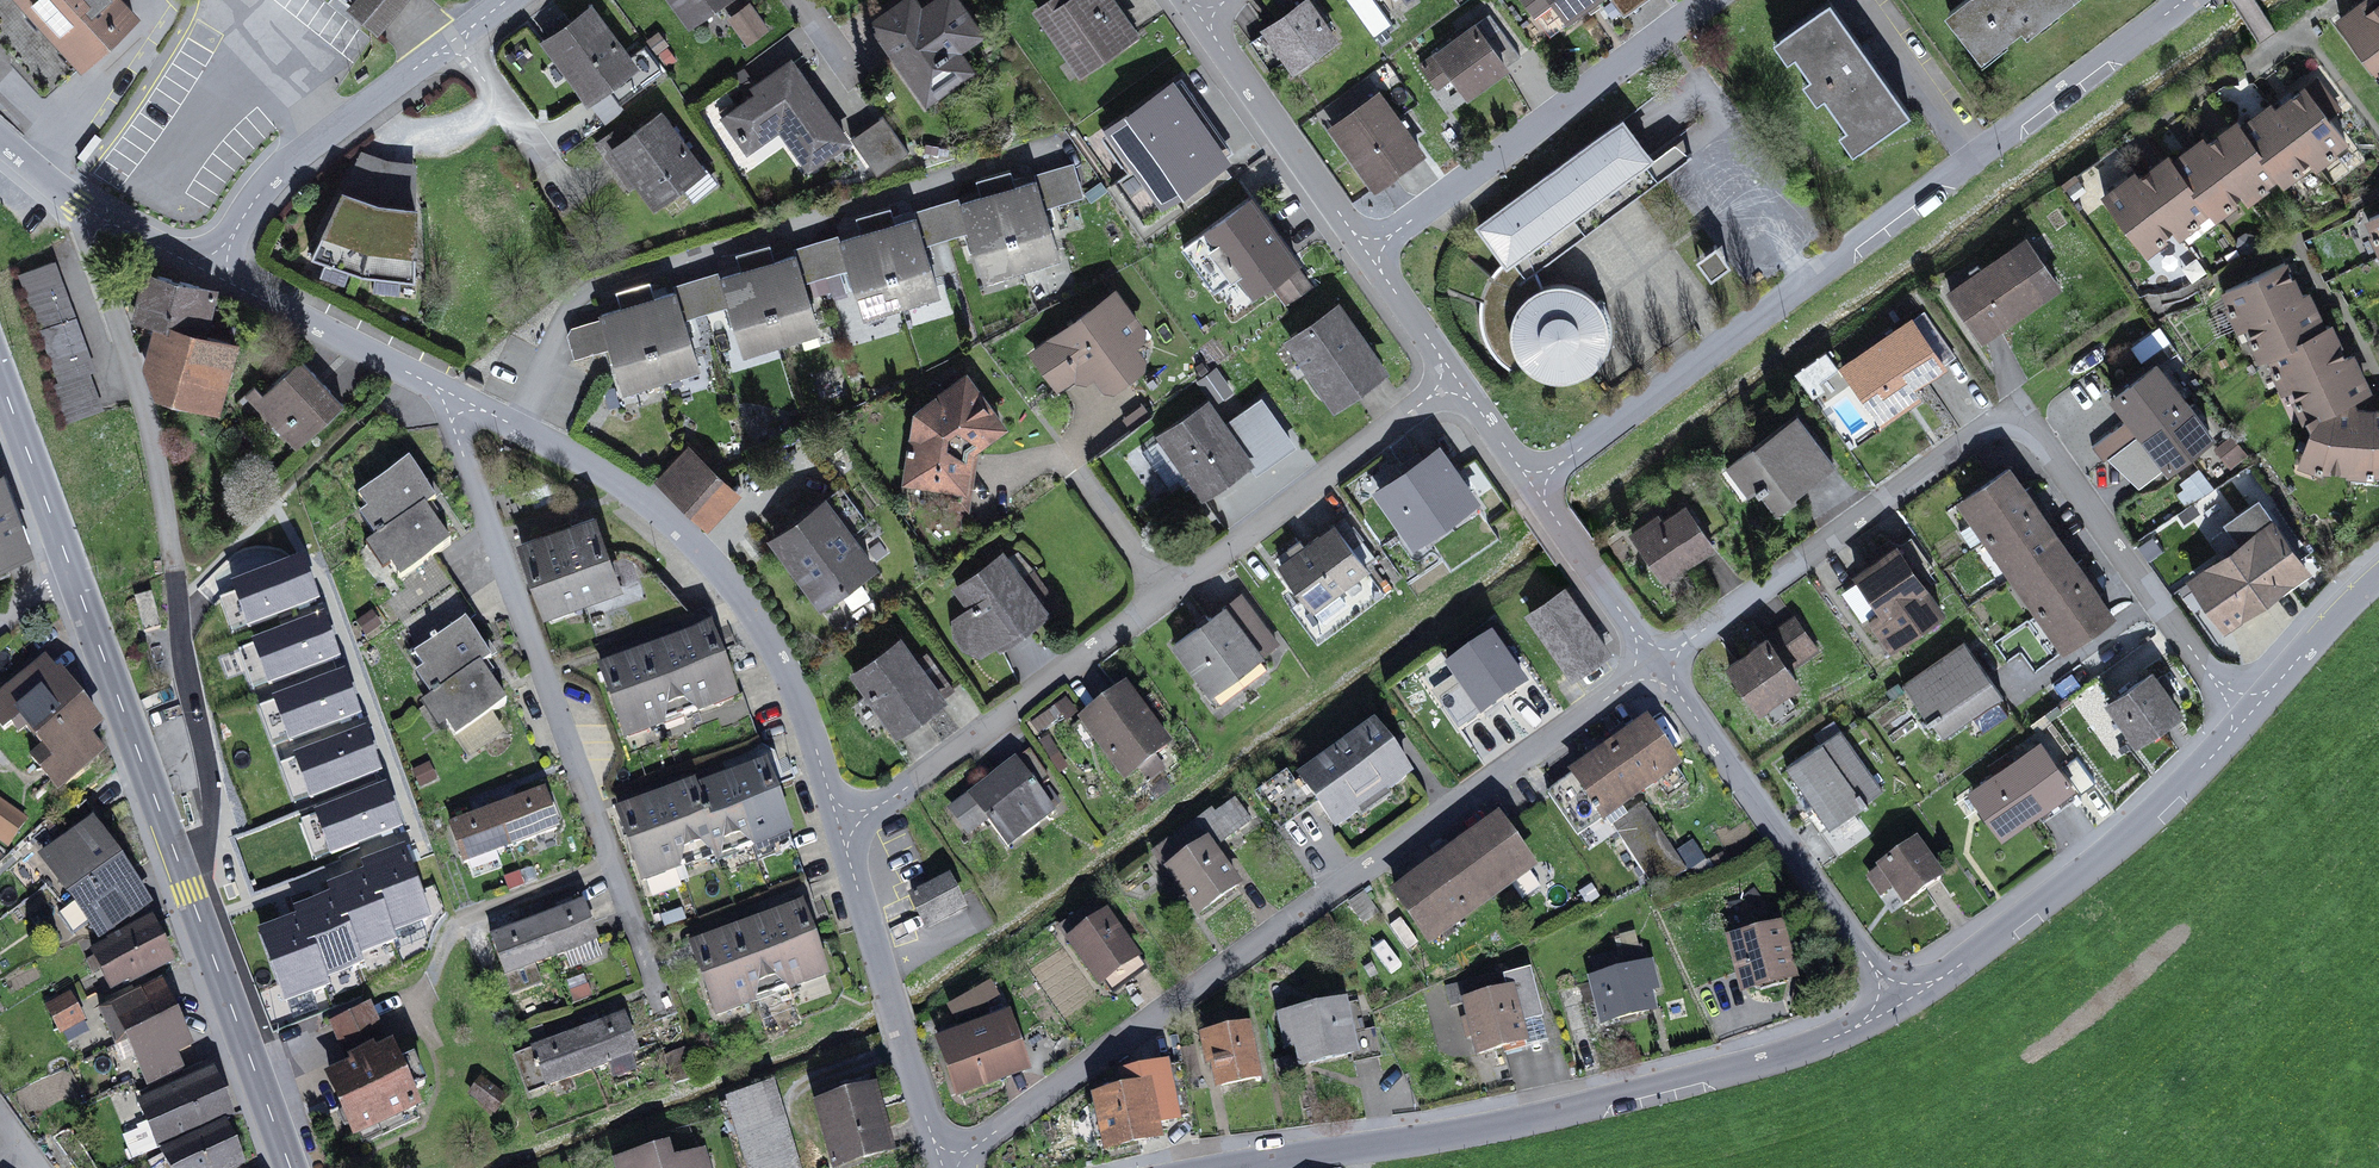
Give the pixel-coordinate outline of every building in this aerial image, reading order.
[(52,86),(53,86),(133,13),(121,0),(0,0),(0,29),(52,86)] [(379,29),(403,0),(359,0),(353,8),(379,29)] [(690,23),(721,0),(674,0),(690,23)] [(951,55),(949,52),(979,31),(957,0),(937,0),(921,11),(913,0),(906,0),(874,23),(886,39),(888,37),(900,53),(895,57),(927,102),(961,78),(947,58),(951,55)] [(1080,71),(1134,33),(1111,0),(1054,0),(1038,11),(1080,71)] [(1293,66),(1313,52),(1333,38),(1307,0),(1304,0),(1265,27),(1267,31),(1251,42),(1270,70),(1282,62),(1287,58),(1293,66)] [(1568,23),(1599,0),(1523,0),(1534,15),(1552,1),(1568,23)] [(1647,0),(1611,0),(1624,17),(1647,0)] [(2065,0),(1966,0),(1950,13),(1982,54),(2022,22),(2028,29),(2065,0)] [(2341,19),(2378,69),(2375,72),(2378,78),(2378,0),(2367,0),(2341,19)] [(1781,35),(1860,147),(1909,113),(1829,1),(1781,35)] [(607,85),(620,103),(662,72),(644,48),(629,59),(591,8),(570,24),(560,31),(545,42),(587,99),(607,85)] [(734,24),(748,43),(766,29),(753,11),(734,24)] [(1453,73),(1468,94),(1520,55),(1489,14),(1420,64),(1436,86),(1453,73)] [(556,25),(560,31),(570,24),(566,18),(556,25)] [(52,86),(0,29),(0,42),(10,53),(10,61),(41,96),(52,86)] [(961,78),(973,69),(962,53),(983,38),(979,31),(949,52),(951,55),(947,58),(961,78)] [(1313,52),(1293,66),(1287,58),(1282,62),(1291,75),(1317,58),(1313,52)] [(806,152),(814,163),(846,140),(804,82),(801,84),(789,67),(772,80),(770,77),(756,87),(751,80),(743,85),(753,99),(726,119),(742,141),(745,139),(749,145),(780,123),(803,154),(806,152)] [(1186,105),(1195,98),(1182,79),(1109,130),(1110,131),(1137,170),(1160,154),(1184,187),(1180,190),(1189,202),(1227,174),(1219,162),(1229,155),(1228,154),(1203,119),(1199,114),(1194,117),(1189,109),(1186,105)] [(2338,108),(2316,80),(2276,110),(2311,157),(2323,148),(2330,156),(2334,153),(2332,150),(2345,140),(2327,116),(2325,113),(2334,105),(2337,109),(2338,108)] [(617,105),(620,103),(607,85),(587,99),(599,115),(600,113),(615,102),(617,105)] [(1333,127),(1376,186),(1420,154),(1377,95),(1333,127)] [(1228,154),(1233,151),(1195,98),(1186,105),(1189,109),(1194,117),(1199,114),(1203,119),(1228,154)] [(615,102),(600,113),(606,121),(621,110),(617,105),(615,102)] [(2300,170),(2298,167),(2311,157),(2276,110),(2272,105),(2242,128),(2277,174),(2289,165),(2296,174),(2300,170)] [(2325,113),(2327,116),(2337,109),(2334,105),(2325,113)] [(638,182),(655,205),(682,186),(703,171),(698,165),(660,113),(631,135),(623,124),(596,144),(605,156),(614,149),(638,182)] [(1497,355),(1511,368),(1523,359),(1535,371),(1549,376),(1569,377),(1587,369),(1590,373),(1603,360),(1610,343),(1612,331),(1607,309),(1601,300),(1597,303),(1578,288),(1563,284),(1542,288),(1535,271),(1526,250),(1651,157),(1622,119),(1479,226),(1506,262),(1495,273),(1487,286),(1483,301),(1482,310),(1482,320),(1487,339),(1497,355)] [(892,120),(866,125),(873,165),(900,160),(892,120)] [(2266,187),(2264,184),(2277,174),(2242,128),(2238,122),(2208,145),(2243,192),(2255,182),(2262,191),(2266,187)] [(1370,191),(1376,186),(1333,127),(1327,131),(1370,191)] [(1130,175),(1137,170),(1110,131),(1102,136),(1130,175)] [(2232,204),(2230,201),(2243,192),(2208,145),(2203,139),(2173,162),(2209,209),(2221,199),(2228,208),(2232,204)] [(1526,250),(1535,271),(1692,155),(1689,155),(1675,143),(1652,160),(1651,157),(1526,250)] [(2311,157),(2317,166),(2330,156),(2323,148),(2311,157)] [(629,188),(638,182),(614,149),(605,156),(629,188)] [(402,206),(415,208),(416,167),(387,166),(360,154),(342,191),(355,195),(360,182),(381,190),(403,192),(402,206)] [(2189,244),(2218,221),(2215,217),(2209,209),(2173,162),(2169,157),(2140,179),(2175,226),(2189,244)] [(1044,208),(1085,196),(1074,161),(1034,174),(1036,181),(1044,208)] [(693,201),(718,183),(702,162),(698,165),(703,171),(682,186),(693,201)] [(2277,174),(2283,183),(2296,174),(2289,165),(2277,174)] [(1016,187),(1010,170),(993,175),(1022,267),(1039,262),(1037,254),(1056,248),(1044,208),(1036,181),(1016,187)] [(2164,239),(2162,236),(2175,226),(2140,179),(2136,174),(2105,197),(2140,244),(2153,234),(2160,242),(2164,239)] [(1000,265),(1003,273),(1022,267),(993,175),(976,181),(982,198),(961,204),(970,231),(982,270),(1000,265)] [(345,283),(350,269),(362,273),(381,190),(360,182),(355,195),(342,191),(311,255),(324,260),(319,274),(345,283)] [(2243,192),(2249,200),(2262,191),(2255,182),(2243,192)] [(1098,184),(1091,188),(1098,198),(1104,193),(1098,184)] [(401,278),(415,279),(415,208),(402,206),(403,192),(381,190),(362,273),(374,275),(372,289),(399,292),(401,278)] [(924,245),(970,231),(961,204),(959,197),(913,211),(916,218),(924,245)] [(1254,292),(1297,262),(1251,199),(1183,248),(1208,282),(1233,263),(1239,272),(1254,292)] [(2209,209),(2215,217),(2228,208),(2221,199),(2209,209)] [(895,224),(890,207),(873,212),(902,304),(919,299),(917,290),(936,284),(924,245),(916,218),(895,224)] [(880,302),(882,310),(902,304),(873,212),(856,218),(861,235),(841,241),(849,268),(862,307),(880,302)] [(2369,219),(2377,234),(2373,235),(2375,241),(2378,239),(2378,214),(2369,219)] [(804,282),(849,268),(841,241),(839,234),(793,248),(795,255),(804,282)] [(2140,244),(2147,252),(2160,242),(2153,234),(2140,244)] [(1950,294),(1982,338),(2058,285),(2027,240),(1982,271),(1973,278),(1950,294)] [(775,261),(770,244),(753,250),(781,341),(799,336),(797,327),(816,321),(804,282),(795,255),(775,261)] [(1710,277),(1729,263),(1715,244),(1697,258),(1710,277)] [(1059,256),(1056,248),(1037,254),(1039,262),(1059,256)] [(761,338),(764,347),(781,341),(753,250),(736,255),(741,272),(721,278),(729,306),(741,344),(761,338)] [(93,371),(52,263),(19,275),(60,384),(53,386),(67,422),(100,410),(86,374),(93,371)] [(1208,282),(1214,290),(1239,272),(1233,263),(1208,282)] [(2241,308),(2248,322),(2301,297),(2284,263),(2225,291),(2232,306),(2229,307),(2231,313),(2241,308)] [(1000,265),(982,270),(984,279),(1003,273),(1000,265)] [(1973,278),(1982,271),(1978,265),(1969,271),(1973,278)] [(1280,282),(1291,298),(1309,285),(1298,269),(1280,282)] [(684,320),(729,306),(721,278),(719,271),(673,285),(675,292),(684,320)] [(148,273),(134,318),(168,328),(169,328),(204,338),(204,337),(217,294),(148,273)] [(655,298),(650,281),(633,287),(661,378),(679,373),(676,364),(696,358),(684,320),(675,292),(655,298)] [(939,293),(936,284),(917,290),(919,299),(939,293)] [(641,375),(643,384),(661,378),(633,287),(616,292),(621,309),(601,315),(602,319),(610,346),(621,381),(641,375)] [(1502,374),(1511,368),(1497,355),(1487,339),(1482,320),(1482,310),(1483,301),(1444,288),(1442,295),(1475,306),(1475,322),(1479,337),(1484,350),(1492,363),(1502,374)] [(2263,339),(2270,353),(2323,328),(2307,294),(2301,297),(2248,322),(2255,337),(2251,338),(2254,344),(2263,339)] [(1047,369),(1060,388),(1082,371),(1089,372),(1099,365),(1110,380),(1117,381),(1138,365),(1139,358),(1128,343),(1138,336),(1139,329),(1114,295),(1077,321),(1077,323),(1036,355),(1047,369)] [(864,316),(882,310),(880,302),(862,307),(864,316)] [(1320,380),(1334,400),(1380,367),(1337,307),(1291,340),(1320,380)] [(2238,327),(2248,322),(2241,308),(2231,313),(2238,327)] [(1882,423),(1913,401),(1906,391),(1956,357),(1924,312),(1844,369),(1882,423)] [(576,357),(610,346),(602,319),(568,330),(576,357)] [(819,330),(816,321),(797,327),(799,336),(819,330)] [(2286,370),(2292,384),(2345,359),(2329,325),(2323,328),(2270,353),(2277,368),(2273,369),(2276,375),(2286,370)] [(218,408),(236,345),(204,337),(204,338),(169,328),(168,328),(158,367),(159,392),(218,408)] [(2131,348),(2141,363),(2170,342),(2160,328),(2131,348)] [(744,353),(764,347),(761,338),(741,344),(744,353)] [(2260,358),(2270,353),(2263,339),(2254,344),(2260,358)] [(1820,381),(1838,368),(1826,351),(1795,373),(1813,399),(1825,390),(1820,381)] [(2315,415),(2350,399),(2368,390),(2351,356),(2345,359),(2292,384),(2299,398),(2295,400),(2298,406),(2308,401),(2314,415),(2315,415)] [(253,403),(296,448),(343,404),(300,359),(262,394),(253,403)] [(2096,443),(2108,458),(2142,432),(2184,400),(2156,364),(2114,396),(2130,417),(2096,443)] [(1380,367),(1334,400),(1320,380),(1313,385),(1333,412),(1385,375),(1380,367)] [(1044,371),(1061,394),(1089,372),(1082,371),(1060,388),(1047,369),(1044,371)] [(1200,382),(1213,400),(1229,389),(1216,370),(1200,382)] [(2282,389),(2292,384),(2286,370),(2276,375),(2282,389)] [(624,390),(643,384),(641,375),(621,381),(624,390)] [(960,508),(969,449),(977,443),(1001,426),(966,378),(917,414),(904,501),(960,510),(960,508)] [(253,403),(262,394),(255,386),(245,395),(253,403)] [(2323,466),(2350,468),(2351,461),(2355,410),(2350,399),(2315,415),(2314,415),(2308,418),(2312,427),(2303,452),(2319,458),(2316,468),(2321,470),(2323,466)] [(2169,468),(2211,436),(2184,400),(2142,432),(2169,468)] [(2308,418),(2314,415),(2308,401),(2298,406),(2305,420),(2308,418)] [(1263,403),(1226,429),(1208,404),(1142,451),(1168,487),(1187,474),(1202,494),(1248,462),(1253,469),(1291,442),(1263,403)] [(2378,470),(2378,410),(2355,410),(2351,461),(2368,463),(2367,474),(2373,474),(2373,470),(2378,470)] [(1796,500),(1793,496),(1833,465),(1795,416),(1735,463),(1735,464),(1756,491),(1775,516),(1796,500)] [(2231,437),(2218,448),(2231,464),(2244,454),(2231,437)] [(960,508),(968,509),(977,443),(969,449),(960,508)] [(687,449),(658,480),(690,510),(719,479),(687,449)] [(1380,494),(1413,539),(1472,498),(1439,452),(1424,463),(1418,454),(1403,465),(1409,473),(1380,494)] [(2300,462),(2316,468),(2319,458),(2303,452),(2300,462)] [(2350,472),(2367,474),(2368,463),(2351,461),(2350,468),(2350,472)] [(358,497),(384,535),(426,507),(435,500),(410,463),(358,497)] [(1748,497),(1756,491),(1735,464),(1727,470),(1748,497)] [(1983,537),(1988,534),(1990,537),(2035,505),(2025,490),(2008,467),(1965,497),(1966,498),(1979,517),(1973,522),(1960,531),(1971,546),(1983,537)] [(7,572),(2,559),(26,550),(0,478),(0,574),(7,572)] [(690,510),(706,525),(735,494),(719,479),(690,510)] [(2184,509),(2211,490),(2203,479),(2176,498),(2184,509)] [(2045,518),(2050,514),(2030,486),(2025,490),(2035,505),(2045,518)] [(773,537),(776,542),(844,492),(841,487),(773,537)] [(867,522),(844,492),(776,542),(821,603),(871,566),(848,535),(867,522)] [(1973,522),(1979,517),(1966,498),(1959,502),(1973,522)] [(2225,557),(2193,579),(2225,623),(2304,567),(2274,525),(2276,524),(2261,503),(2212,538),(2225,557)] [(1992,539),(1993,538),(2017,572),(2061,541),(2045,518),(2035,505),(1990,537),(1992,539)] [(451,544),(426,507),(384,535),(374,542),(406,588),(410,594),(445,570),(435,555),(451,544)] [(1632,535),(1663,580),(1712,546),(1685,508),(1665,522),(1660,515),(1632,535)] [(615,577),(593,518),(558,531),(582,598),(596,593),(603,582),(615,577)] [(1291,609),(1318,644),(1386,593),(1365,566),(1354,551),(1364,544),(1344,518),(1305,547),(1301,541),(1292,547),(1297,553),(1281,565),(1305,598),(1291,609)] [(555,599),(568,604),(582,598),(558,531),(522,544),(543,603),(555,599)] [(2039,607),(2041,605),(2017,572),(1993,538),(1992,539),(1990,537),(1988,534),(1983,537),(2063,650),(2069,645),(2044,611),(2043,612),(2041,609),(2039,607)] [(1865,619),(1881,607),(1885,613),(1923,586),(1919,579),(1933,569),(1911,538),(1897,548),(1890,540),(1866,557),(1871,564),(1857,574),(1861,579),(1845,590),(1860,618),(1865,619)] [(2039,607),(2041,609),(2087,577),(2080,567),(2061,541),(2017,572),(2041,605),(2039,607)] [(1365,566),(1375,559),(1364,544),(1354,551),(1365,566)] [(996,640),(1000,645),(1056,603),(1033,573),(1023,580),(1003,555),(957,589),(972,608),(956,620),(958,635),(967,647),(980,652),(996,640)] [(231,632),(246,627),(247,630),(320,603),(303,557),(230,584),(232,589),(217,594),(231,632)] [(2098,593),(2103,589),(2085,564),(2080,567),(2087,577),(2098,593)] [(597,596),(619,588),(615,577),(603,582),(596,593),(597,596)] [(2069,646),(2114,615),(2098,593),(2087,577),(2041,609),(2043,612),(2044,611),(2069,645),(2069,646)] [(1923,586),(1885,613),(1873,622),(1891,647),(1941,611),(1923,586)] [(430,624),(420,609),(410,594),(406,588),(387,601),(416,644),(410,649),(414,656),(440,638),(430,624)] [(1572,676),(1606,652),(1564,590),(1529,614),(1572,676)] [(135,597),(144,632),(161,627),(151,593),(135,597)] [(1267,666),(1259,656),(1277,643),(1241,595),(1207,620),(1205,616),(1196,623),(1199,627),(1175,644),(1211,692),(1212,691),(1218,698),(1223,699),(1267,666)] [(543,603),(547,614),(569,606),(568,604),(555,599),(543,603)] [(414,656),(440,693),(481,666),(491,659),(466,622),(476,615),(466,600),(430,624),(440,638),(414,656)] [(252,688),(267,683),(268,686),(341,659),(324,614),(251,641),(252,645),(238,650),(252,688)] [(1766,639),(1787,668),(1815,648),(1795,619),(1766,639)] [(362,627),(367,635),(378,628),(373,620),(362,627)] [(717,652),(710,631),(674,644),(698,711),(713,706),(714,705),(719,694),(731,690),(717,652)] [(1759,708),(1797,682),(1787,668),(1766,639),(1729,666),(1759,708)] [(1451,668),(1482,713),(1521,685),(1511,670),(1521,663),(1510,649),(1501,655),(1491,641),(1451,668)] [(854,675),(895,732),(953,690),(926,654),(915,662),(900,642),(854,675)] [(1997,698),(2001,695),(1963,642),(1902,685),(1927,719),(1925,721),(1928,725),(1931,722),(1942,738),(1969,718),(1997,698)] [(638,657),(659,716),(673,711),(684,716),(698,711),(674,644),(638,657)] [(662,724),(659,716),(638,657),(602,670),(624,729),(636,725),(648,729),(662,724)] [(507,703),(481,666),(440,693),(430,700),(456,738),(489,715),(507,703)] [(36,670),(15,686),(27,700),(48,684),(36,670)] [(273,744),(287,739),(288,742),(361,715),(344,670),(271,696),(273,701),(259,706),(273,744)] [(26,725),(36,738),(81,702),(59,675),(48,684),(27,700),(15,686),(0,698),(0,724),(4,730),(13,723),(19,731),(26,725)] [(2111,703),(2137,739),(2157,725),(2177,711),(2168,699),(2175,694),(2162,676),(2155,681),(2151,675),(2111,703)] [(1099,740),(1127,777),(1168,747),(1124,688),(1072,727),(1088,748),(1099,740)] [(714,709),(735,701),(731,690),(719,694),(714,705),(713,706),(714,709)] [(1997,698),(1969,718),(1980,733),(2008,713),(1997,698)] [(87,734),(99,724),(81,702),(36,738),(44,747),(32,756),(58,789),(103,753),(87,734)] [(1068,705),(1057,712),(1062,719),(1064,724),(1076,717),(1068,705)] [(662,724),(663,727),(685,719),(684,716),(673,711),(659,716),(662,724)] [(2157,725),(2163,732),(2182,718),(2177,711),(2157,725)] [(1034,726),(1039,734),(1062,719),(1057,712),(1034,726)] [(500,733),(489,715),(456,738),(468,755),(500,733)] [(1616,744),(1609,749),(1607,752),(1637,795),(1640,793),(1641,795),(1659,781),(1655,775),(1671,763),(1676,770),(1679,768),(1647,722),(1628,736),(1616,744)] [(624,729),(627,740),(649,732),(648,729),(636,725),(624,729)] [(294,802),(308,796),(310,799),(382,772),(366,727),(293,754),(294,758),(280,764),(294,802)] [(1385,784),(1389,790),(1409,775),(1374,727),(1301,778),(1319,803),(1336,827),(1358,811),(1354,805),(1385,784)] [(1628,736),(1623,728),(1611,737),(1616,744),(1628,736)] [(1868,804),(1866,801),(1881,790),(1839,730),(1786,768),(1806,797),(1810,795),(1816,802),(1812,805),(1829,829),(1863,805),(1864,807),(1868,804)] [(2039,745),(1973,792),(2003,834),(2036,811),(2069,788),(2039,745)] [(1050,807),(1052,809),(1055,807),(1043,791),(1040,794),(1036,789),(1049,779),(1029,752),(997,776),(988,783),(953,809),(970,832),(988,819),(1004,841),(1050,807)] [(1548,794),(1578,837),(1637,795),(1607,752),(1548,794)] [(1655,775),(1659,781),(1676,770),(1671,763),(1655,775)] [(786,825),(764,766),(728,779),(753,846),(767,841),(769,841),(774,830),(786,825)] [(416,776),(421,785),(433,778),(428,769),(416,776)] [(997,776),(993,771),(984,777),(988,783),(997,776)] [(1256,794),(1278,826),(1309,804),(1294,783),(1287,772),(1256,794)] [(1278,826),(1281,830),(1319,803),(1301,778),(1294,783),(1309,804),(1278,826)] [(728,779),(693,792),(714,851),(715,851),(726,847),(737,852),(738,852),(753,846),(728,779)] [(315,858),(330,853),(331,856),(404,829),(387,784),(314,811),(315,815),(301,820),(315,858)] [(1358,811),(1362,817),(1393,796),(1389,790),(1385,784),(1354,805),(1358,811)] [(701,850),(711,846),(713,852),(714,851),(693,792),(691,787),(655,800),(679,867),(694,862),(695,861),(701,850)] [(2036,811),(2043,820),(2076,797),(2069,788),(2036,811)] [(498,810),(511,847),(556,830),(543,794),(498,810)] [(652,868),(665,872),(679,867),(655,800),(619,813),(641,872),(652,868)] [(1236,801),(1216,815),(1213,811),(1156,852),(1200,912),(1237,886),(1211,850),(1251,822),(1236,801)] [(93,821),(96,817),(86,802),(82,805),(93,821)] [(9,844),(25,820),(0,803),(0,838),(9,844)] [(1612,824),(1657,891),(1686,871),(1642,805),(1612,824)] [(1054,813),(1052,809),(1050,807),(1004,841),(1009,847),(1054,813)] [(506,866),(501,850),(511,847),(498,810),(451,826),(464,863),(468,862),(474,878),(506,866)] [(1410,884),(1395,894),(1427,937),(1429,936),(1507,879),(1511,885),(1520,898),(1539,884),(1525,865),(1527,864),(1495,821),(1451,853),(1440,862),(1436,857),(1406,878),(1410,884)] [(57,849),(45,858),(74,900),(123,871),(92,824),(69,840),(57,849)] [(768,844),(790,836),(786,825),(774,830),(769,841),(767,841),(768,844)] [(63,832),(51,840),(57,849),(69,840),(63,832)] [(1431,850),(1436,857),(1440,862),(1451,853),(1443,842),(1431,850)] [(1905,904),(1940,879),(1916,845),(1870,878),(1882,894),(1893,887),(1905,904)] [(695,865),(715,857),(713,852),(711,846),(701,850),(695,861),(694,862),(695,865)] [(431,920),(411,869),(402,847),(362,862),(365,870),(371,885),(375,883),(395,934),(431,920)] [(715,851),(719,862),(739,854),(738,852),(737,852),(726,847),(715,851)] [(8,871),(28,893),(41,881),(21,859),(8,871)] [(641,872),(645,883),(666,875),(665,872),(652,868),(641,872)] [(375,883),(371,885),(365,870),(327,885),(329,892),(332,900),(338,898),(360,955),(398,941),(395,934),(375,883)] [(112,932),(147,908),(123,871),(74,900),(76,902),(59,914),(73,934),(91,921),(101,935),(110,929),(112,932)] [(1429,936),(1434,942),(1511,885),(1507,879),(1429,936)] [(927,927),(962,911),(948,881),(913,898),(927,927)] [(296,913),(301,912),(327,979),(364,965),(360,955),(338,898),(332,900),(329,892),(293,906),(296,913)] [(1361,896),(1349,904),(1362,923),(1374,915),(1361,896)] [(599,958),(594,943),(597,942),(583,906),(574,909),(571,900),(555,906),(558,915),(550,917),(547,908),(545,904),(533,908),(551,959),(568,953),(573,967),(599,958)] [(550,917),(558,915),(555,906),(547,908),(550,917)] [(540,982),(534,965),(551,959),(533,908),(522,913),(523,917),(526,926),(517,929),(493,938),(512,992),(540,982)] [(822,967),(801,908),(765,921),(789,988),(804,983),(805,982),(810,971),(822,967)] [(296,913),(257,929),(286,1002),(330,986),(327,979),(301,912),(296,913)] [(1104,981),(1112,992),(1145,969),(1107,916),(1093,926),(1083,912),(1060,928),(1100,983),(1104,981)] [(514,920),(517,929),(526,926),(523,917),(514,920)] [(762,989),(775,993),(789,988),(765,921),(729,934),(753,1001),(755,1001),(752,993),(762,989)] [(122,983),(124,985),(170,963),(152,926),(94,956),(110,990),(122,983)] [(1734,945),(1744,985),(1756,982),(1777,977),(1788,974),(1778,933),(1734,945)] [(727,1002),(739,1006),(753,1001),(729,934),(693,947),(715,1006),(727,1002)] [(1652,1009),(1646,989),(1654,987),(1649,967),(1646,968),(1641,948),(1591,960),(1597,980),(1594,981),(1598,1000),(1604,1022),(1652,1009)] [(805,986),(826,978),(822,967),(810,971),(805,982),(804,983),(805,986)] [(1524,1042),(1519,1024),(1541,1018),(1529,972),(1505,978),(1505,974),(1446,989),(1451,1008),(1467,1004),(1470,1017),(1462,1019),(1465,1032),(1474,1030),(1475,1036),(1479,1053),(1503,1047),(1524,1042)] [(1759,990),(1778,985),(1777,977),(1756,982),(1759,990)] [(1580,985),(1585,1003),(1598,1000),(1594,981),(1580,985)] [(117,1046),(128,1040),(176,1017),(161,985),(133,998),(131,995),(110,1001),(113,1007),(101,1012),(117,1046)] [(755,1001),(756,1004),(776,996),(775,993),(762,989),(752,993),(755,1001)] [(951,1007),(958,1018),(986,1002),(980,991),(951,1007)] [(48,1009),(60,1031),(81,1019),(70,998),(48,1009)] [(715,1006),(719,1017),(740,1009),(739,1006),(727,1002),(715,1006)] [(1301,1065),(1354,1054),(1349,1035),(1364,1032),(1357,1003),(1280,1019),(1286,1045),(1296,1043),(1301,1065)] [(408,1093),(425,1086),(413,1060),(397,1067),(368,1007),(355,1013),(336,1022),(351,1055),(370,1046),(372,1051),(353,1060),(356,1067),(351,1069),(332,1078),(346,1110),(341,1115),(345,1125),(353,1125),(357,1132),(414,1107),(408,1093)] [(1242,1032),(1238,1011),(1210,1017),(1214,1038),(1202,1040),(1207,1062),(1215,1061),(1219,1082),(1255,1075),(1246,1031),(1242,1032)] [(176,1056),(191,1049),(176,1017),(128,1040),(148,1085),(182,1069),(176,1056)] [(637,1052),(624,1017),(578,1034),(591,1069),(637,1052)] [(959,1094),(1025,1071),(1006,1018),(957,1035),(960,1044),(944,1050),(959,1094)] [(1504,1054),(1548,1043),(1541,1018),(1519,1024),(1524,1042),(1503,1047),(1504,1054)] [(60,1031),(65,1041),(87,1029),(81,1019),(60,1031)] [(370,1046),(351,1055),(336,1022),(331,1025),(351,1069),(356,1067),(353,1060),(372,1051),(370,1046)] [(1467,1039),(1475,1036),(1474,1030),(1465,1032),(1467,1039)] [(1355,1062),(1378,1057),(1372,1031),(1364,1032),(1349,1035),(1354,1054),(1355,1062)] [(517,1057),(530,1092),(591,1069),(578,1034),(517,1057)] [(944,1050),(960,1044),(957,1035),(940,1041),(944,1050)] [(678,1084),(693,1078),(683,1050),(667,1056),(678,1084)] [(1154,1137),(1151,1124),(1190,1116),(1180,1066),(1124,1077),(1128,1095),(1100,1101),(1101,1102),(1110,1144),(1110,1146),(1154,1137)] [(68,1072),(54,1077),(63,1096),(76,1090),(68,1072)] [(127,1138),(134,1158),(230,1119),(211,1073),(166,1091),(168,1097),(143,1108),(152,1127),(127,1138)] [(1221,1089),(1256,1082),(1255,1075),(1219,1082),(1221,1089)] [(471,1093),(495,1112),(505,1099),(484,1084),(471,1093)] [(873,1092),(843,1101),(838,1085),(815,1091),(836,1166),(890,1151),(886,1137),(877,1106),(873,1092)] [(770,1088),(728,1100),(748,1167),(794,1167),(770,1088)] [(1099,1146),(1110,1144),(1101,1102),(1090,1105),(1083,1110),(1079,1117),(1078,1125),(1079,1133),(1087,1142),(1099,1146)] [(357,1132),(363,1145),(420,1119),(414,1107),(357,1132)] [(239,1165),(223,1129),(163,1155),(164,1156),(150,1163),(153,1167),(233,1167),(239,1165)] [(696,1158),(669,1165),(665,1150),(620,1163),(622,1167),(699,1167),(696,1158)]
